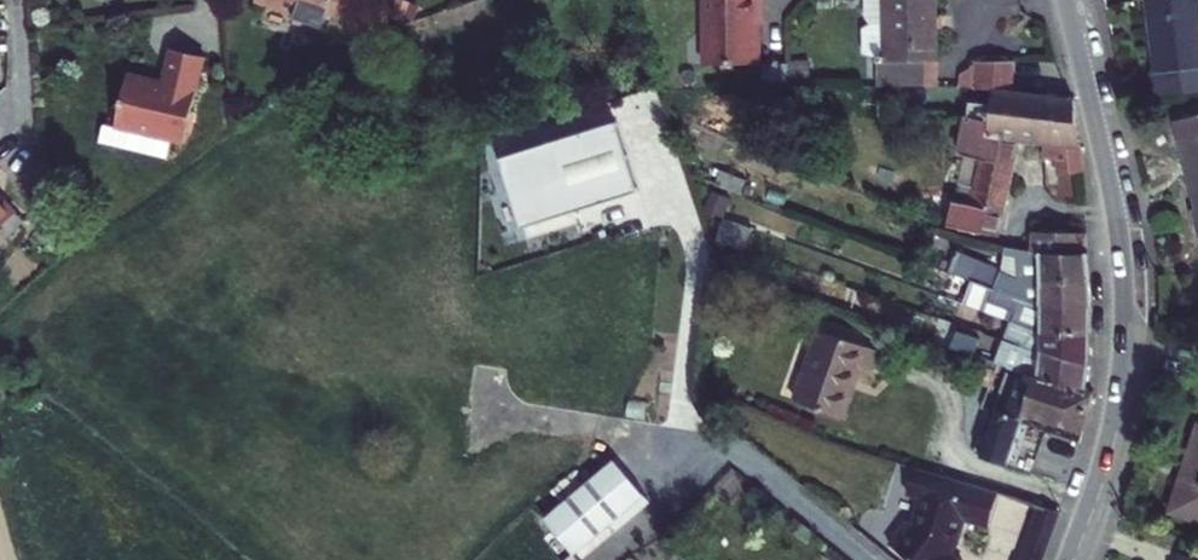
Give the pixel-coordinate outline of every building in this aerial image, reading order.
[(298,13),(296,21),(324,30),(330,13),(383,30),(380,0),(260,0),(298,13)] [(755,0),(698,0),(699,63),(759,62),(758,14),(755,15),(755,0)] [(895,0),(876,0),(877,16),(882,23),(896,23),(895,0)] [(946,0),(895,0),(896,23),(897,56),(891,56),(892,61),(897,61),(897,79),(949,78),(946,0)] [(1162,67),(1157,68),(1161,93),(1197,88),(1197,0),(1154,0),(1162,67)] [(897,56),(896,23),(882,23),(874,28),(875,52),(884,56),(891,56),(897,56)] [(167,79),(132,70),(119,122),(186,139),(207,55),(175,47),(167,79)] [(1022,130),(1046,133),(1088,137),(1082,93),(1021,86),(1021,60),(984,61),(982,82),(968,82),(968,95),(991,95),(991,84),(1001,84),(997,115),(998,128),(1022,130)] [(997,115),(968,112),(964,151),(981,152),(976,196),(959,194),(957,220),(1008,227),(1022,130),(998,128),(997,115)] [(648,187),(627,118),(511,152),(533,221),(648,187)] [(1197,175),(1197,119),(1184,123),(1197,175)] [(1046,133),(1050,166),(1091,163),(1088,137),(1046,133)] [(19,211),(0,192),(0,230),(19,211)] [(1040,244),(1050,246),(1093,247),(1099,238),(1098,224),(1040,229),(1040,244)] [(1050,246),(1051,274),(1094,274),(1093,247),(1050,246)] [(986,278),(1003,285),(1049,300),(1094,301),(1094,274),(1051,274),(993,258),(986,278)] [(1049,300),(1003,285),(1000,298),(1026,308),(1024,318),(1039,324),(1042,313),(1050,317),(1049,327),(1094,329),(1094,301),(1049,300)] [(1016,316),(1009,336),(1094,364),(1094,363),(1094,329),(1049,327),(1039,324),(1024,318),(1016,316)] [(880,348),(819,327),(794,398),(820,407),(834,412),(843,415),(860,365),(873,369),(880,348)] [(1001,362),(1038,374),(1089,391),(1094,364),(1009,336),(1001,362)] [(1190,343),(1187,375),(1197,376),(1197,344),(1190,343)] [(1010,368),(981,452),(1007,461),(1026,408),(1035,381),(1026,378),(1028,374),(1010,368)] [(1026,408),(1086,428),(1096,393),(1089,391),(1038,374),(1035,381),(1026,408)] [(1194,418),(1192,418),(1165,502),(1197,513),(1197,404),(1194,418)] [(820,407),(818,412),(832,416),(834,412),(820,407)] [(690,478),(664,455),(618,502),(644,528),(690,478)] [(1004,490),(991,485),(919,465),(912,491),(926,495),(919,520),(912,518),(894,541),(919,559),(967,559),(954,551),(962,541),(969,516),(994,523),(1004,490)] [(1031,528),(1052,535),(1062,511),(1057,509),(1040,503),(1031,528)] [(1052,535),(1031,528),(1019,559),(1043,559),(1052,535)]
